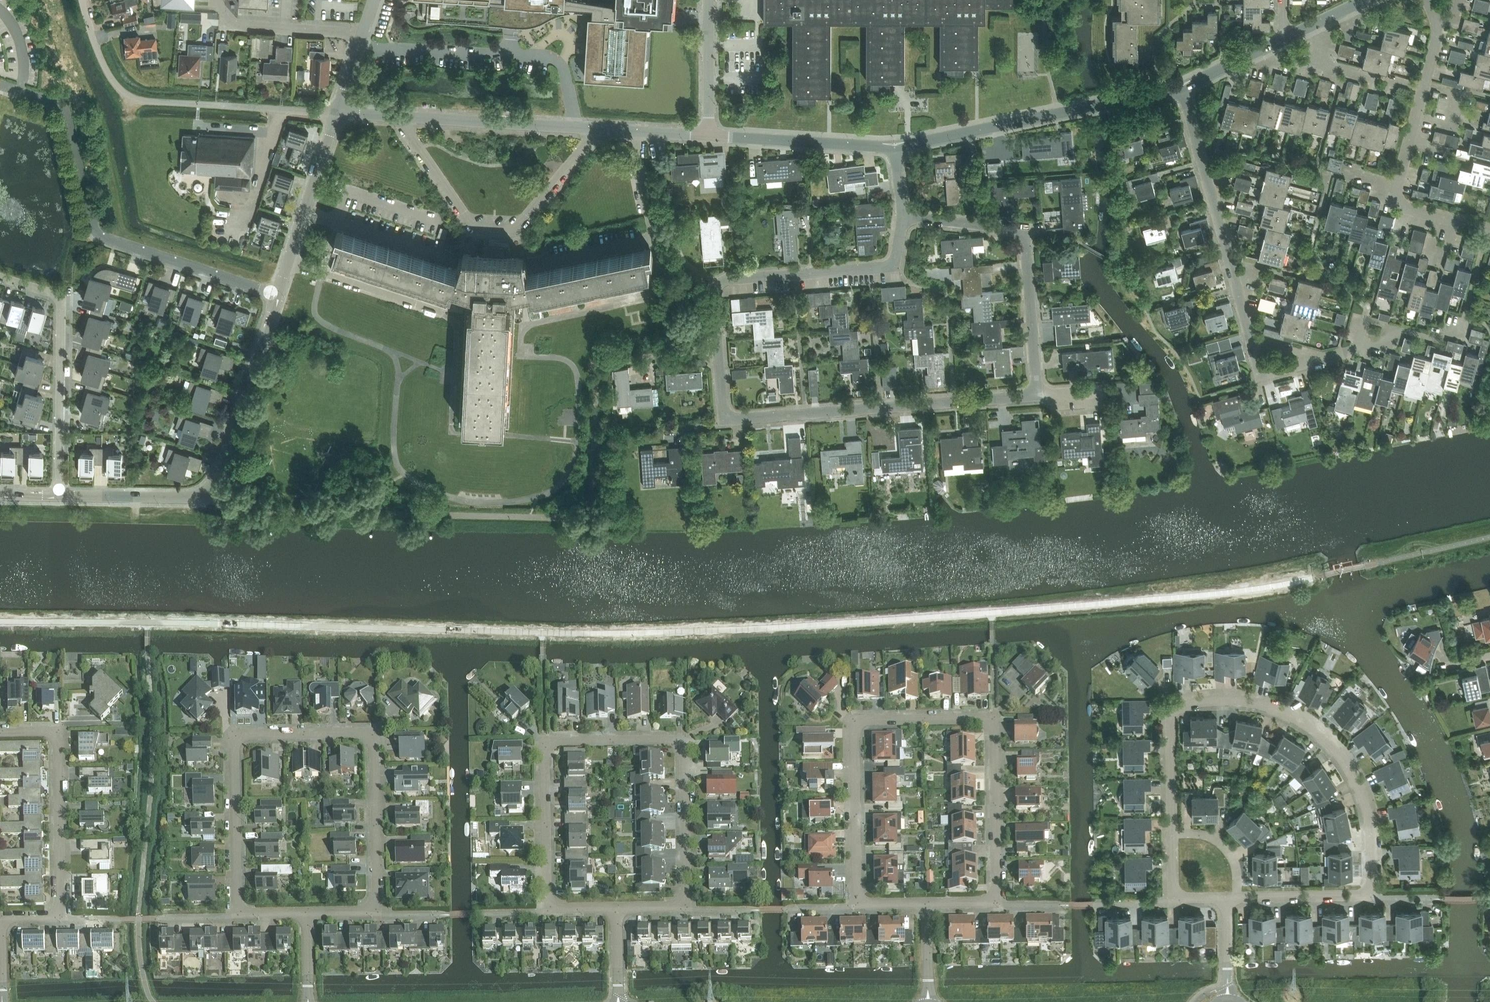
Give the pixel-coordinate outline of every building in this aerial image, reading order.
[(127,14),(131,13),(133,11),(132,7),(130,5),(139,3),(138,0),(115,0),(115,2),(111,3),(114,17),(127,14)] [(422,11),(417,11),(417,15),(417,16),(417,17),(418,17),(418,18),(418,19),(419,19),(419,20),(420,20),(421,20),(421,21),(422,21),(427,21),(428,21),(428,19),(473,21),(503,23),(504,23),(511,24),(517,24),(518,24),(526,24),(534,23),(542,20),(549,16),(549,15),(555,13),(562,11),(568,10),(579,9),(580,9),(592,10),(592,12),(592,13),(592,14),(588,74),(641,77),(645,17),(643,17),(643,10),(653,11),(653,9),(665,10),(669,10),(674,11),(674,4),(674,0),(617,0),(617,1),(607,0),(423,0),(422,11)] [(764,16),(764,22),(765,22),(793,22),(793,94),(793,95),(797,95),(797,102),(816,102),(817,95),(832,95),(832,94),(831,94),(831,22),(867,22),(866,79),(866,81),(871,81),(871,87),(890,87),(890,81),(905,81),(905,79),(904,79),(905,22),(940,22),(940,65),(940,66),(945,66),(945,73),(964,73),(964,66),(979,66),(979,65),(978,65),(978,22),(985,22),(985,7),(1015,7),(1015,0),(764,0),(764,16)] [(1116,58),(1128,58),(1128,61),(1138,61),(1138,57),(1138,46),(1137,46),(1137,32),(1137,17),(1158,17),(1158,2),(1158,0),(1120,0),(1120,2),(1120,4),(1127,4),(1127,16),(1116,16),(1116,32),(1116,46),(1116,58)] [(1489,7),(1473,3),(1472,9),(1487,13),(1489,7)] [(1244,4),(1235,4),(1235,14),(1244,14),(1244,20),(1252,20),(1252,14),(1261,14),(1261,5),(1261,4),(1244,4)] [(176,13),(167,12),(166,26),(175,27),(176,13)] [(1208,21),(1202,21),(1202,29),(1208,29),(1208,38),(1217,38),(1217,12),(1208,12),(1208,21)] [(181,13),(180,21),(200,22),(201,14),(181,13)] [(138,22),(136,14),(122,17),(124,26),(138,22)] [(1252,20),(1244,20),(1244,29),(1270,29),(1270,20),(1261,20),(1261,14),(1252,14),(1252,20)] [(1373,16),(1372,16),(1371,22),(1385,25),(1385,26),(1386,26),(1383,36),(1382,36),(1382,37),(1407,43),(1408,43),(1407,42),(1409,32),(1410,33),(1410,32),(1392,27),(1394,21),(1373,16)] [(1480,22),(1469,19),(1464,18),(1463,23),(1478,27),(1480,22)] [(1202,29),(1202,21),(1193,21),(1192,29),(1193,29),(1192,47),(1193,47),(1202,47),(1202,38),(1208,38),(1208,29),(1202,29)] [(1478,27),(1463,23),(1461,29),(1477,33),(1478,27)] [(1193,29),(1192,29),(1183,29),(1183,38),(1177,38),(1177,47),(1183,47),(1183,55),(1193,55),(1193,47),(1192,47),(1193,29)] [(1372,34),(1364,32),(1357,30),(1355,35),(1370,39),(1372,34)] [(126,56),(140,54),(141,58),(157,57),(155,38),(139,39),(139,36),(124,37),(126,56)] [(1382,37),(1383,37),(1380,47),(1379,47),(1379,48),(1392,51),(1404,54),(1405,53),(1404,53),(1407,43),(1382,37)] [(1474,43),(1459,39),(1457,45),(1472,49),(1474,43)] [(1486,41),(1481,40),(1478,50),(1483,51),(1483,52),(1489,54),(1489,42),(1486,41)] [(222,56),(220,77),(236,78),(237,56),(227,56),(228,43),(219,43),(218,56),(222,56)] [(1355,49),(1356,47),(1340,43),(1339,48),(1354,52),(1355,49)] [(189,44),(188,55),(181,55),(180,74),(199,76),(200,59),(206,59),(207,45),(189,44)] [(1367,44),(1367,45),(1368,45),(1365,55),(1364,55),(1390,62),(1390,61),(1389,61),(1391,51),(1392,51),(1379,48),(1379,47),(1367,44)] [(265,63),(264,77),(288,79),(289,64),(281,64),(281,59),(292,60),(293,47),(277,46),(276,59),(271,59),(270,63),(265,63)] [(1354,52),(1339,48),(1337,54),(1353,58),(1354,52)] [(1466,53),(1456,50),(1451,49),(1449,55),(1465,59),(1466,53)] [(312,82),(328,83),(330,58),(324,58),(324,51),(310,50),(310,58),(314,58),(312,82)] [(1475,61),(1489,65),(1489,54),(1483,52),(1483,51),(1478,50),(1478,51),(1479,51),(1476,61),(1475,61)] [(1362,66),(1361,66),(1387,73),(1387,72),(1386,72),(1389,62),(1390,62),(1364,55),(1364,56),(1365,56),(1362,66)] [(1465,59),(1449,55),(1448,60),(1463,64),(1465,59)] [(1472,72),(1485,76),(1489,77),(1489,65),(1475,61),(1475,62),(1476,62),(1473,72),(1472,72)] [(1457,80),(1443,77),(1441,82),(1462,88),(1464,82),(1482,87),(1482,86),(1484,76),(1485,76),(1472,72),(1460,69),(1460,70),(1461,70),(1458,80),(1457,80)] [(1275,72),(1272,84),(1271,87),(1277,89),(1281,73),(1275,72)] [(1281,73),(1277,89),(1283,90),(1287,75),(1281,73)] [(1250,78),(1247,90),(1246,94),(1252,95),(1256,80),(1250,78)] [(1293,93),(1298,94),(1302,79),(1297,78),(1293,93)] [(1320,78),(1319,81),(1316,94),(1321,95),(1325,80),(1320,78)] [(1302,79),(1298,94),(1304,96),(1308,81),(1302,79)] [(1256,80),(1252,95),(1258,97),(1262,81),(1256,80)] [(1327,97),(1328,93),(1331,82),(1325,80),(1321,95),(1327,97)] [(1348,81),(1345,92),(1344,96),(1349,98),(1353,82),(1348,81)] [(1355,99),(1358,89),(1359,84),(1353,82),(1349,98),(1355,99)] [(1226,84),(1222,99),(1228,100),(1232,85),(1226,84)] [(1399,87),(1397,92),(1403,94),(1400,104),(1406,105),(1410,90),(1399,87)] [(1369,92),(1365,107),(1370,108),(1374,93),(1369,92)] [(1375,110),(1379,94),(1374,93),(1370,108),(1375,110)] [(1267,124),(1268,124),(1274,99),(1274,100),(1264,97),(1264,96),(1263,96),(1260,108),(1257,121),(1257,122),(1257,121),(1267,123),(1267,124)] [(1396,99),(1395,99),(1390,97),(1386,112),(1392,114),(1396,99)] [(1228,100),(1222,99),(1220,105),(1226,106),(1221,125),(1222,125),(1222,124),(1232,127),(1232,128),(1239,103),(1238,103),(1228,101),(1228,100)] [(1275,99),(1274,99),(1268,124),(1278,126),(1278,127),(1285,102),(1284,103),(1275,100),(1275,99)] [(1477,100),(1475,107),(1489,111),(1487,121),(1486,121),(1486,122),(1489,123),(1489,103),(1477,100)] [(1285,102),(1278,127),(1279,127),(1279,126),(1289,129),(1288,130),(1289,130),(1296,105),(1295,105),(1285,103),(1285,102)] [(1242,130),(1243,131),(1249,105),(1249,106),(1239,103),(1232,128),(1233,127),(1242,130)] [(1311,131),(1312,131),(1319,106),(1318,106),(1308,104),(1308,103),(1306,108),(1307,108),(1301,128),(1302,128),(1302,127),(1312,130),(1311,131)] [(1254,134),(1257,121),(1260,108),(1259,109),(1250,106),(1249,105),(1243,131),(1243,130),(1253,133),(1254,134)] [(1300,133),(1301,128),(1307,108),(1306,108),(1296,106),(1296,105),(1289,130),(1290,129),(1299,132),(1299,133),(1300,133)] [(1328,130),(1329,130),(1330,130),(1339,132),(1339,133),(1340,133),(1346,108),(1346,109),(1336,106),(1336,105),(1335,105),(1328,130)] [(1330,109),(1329,109),(1319,107),(1319,106),(1312,131),(1313,130),(1322,133),(1322,134),(1323,134),(1330,109)] [(1350,136),(1351,136),(1356,116),(1358,111),(1357,111),(1347,109),(1347,108),(1346,108),(1340,133),(1350,135),(1350,136)] [(1360,144),(1367,119),(1366,119),(1357,117),(1357,116),(1356,116),(1351,136),(1350,136),(1349,141),(1350,141),(1350,140),(1360,143),(1360,144)] [(1370,147),(1371,147),(1378,121),(1377,121),(1377,122),(1367,119),(1360,144),(1361,144),(1361,143),(1371,146),(1370,147)] [(1394,147),(1394,148),(1395,148),(1401,123),(1400,122),(1400,123),(1390,120),(1391,120),(1390,119),(1388,124),(1389,124),(1383,145),(1384,145),(1384,144),(1394,147)] [(1378,121),(1371,147),(1372,146),(1381,149),(1382,150),(1383,145),(1389,124),(1388,124),(1388,125),(1378,122),(1378,121)] [(1486,121),(1483,121),(1482,127),(1489,129),(1489,127),(1489,123),(1486,122),(1486,121)] [(1131,126),(1125,128),(1126,134),(1133,132),(1131,126)] [(1178,142),(1185,140),(1186,140),(1182,126),(1168,130),(1169,134),(1166,134),(1167,136),(1159,139),(1161,146),(1160,146),(1164,159),(1181,154),(1178,142)] [(286,142),(294,145),(289,161),(298,164),(309,133),(290,127),(286,142)] [(1470,139),(1473,128),(1466,127),(1463,138),(1470,140),(1470,139)] [(1148,135),(1147,133),(1146,129),(1133,132),(1126,134),(1117,137),(1118,143),(1117,143),(1118,148),(1116,149),(1119,158),(1127,156),(1126,154),(1143,149),(1140,139),(1148,135)] [(1441,132),(1435,130),(1432,141),(1438,143),(1441,132)] [(1024,158),(1074,154),(1072,139),(1072,132),(1061,133),(1061,135),(1022,138),(1024,158)] [(1441,132),(1438,143),(1444,144),(1447,133),(1441,132)] [(1484,132),(1483,132),(1484,132),(1482,142),(1481,143),(1489,145),(1489,133),(1484,132)] [(1447,133),(1444,144),(1457,148),(1457,147),(1459,136),(1447,133)] [(181,171),(191,171),(191,173),(234,176),(234,189),(250,190),(252,165),(253,165),(255,137),(199,134),(199,136),(184,135),(181,171)] [(1471,151),(1470,152),(1477,153),(1478,153),(1489,157),(1489,145),(1481,143),(1482,142),(1470,139),(1470,140),(1471,140),(1468,150),(1467,150),(1471,151)] [(1457,147),(1457,148),(1455,154),(1469,158),(1470,152),(1471,151),(1467,150),(1457,147)] [(956,176),(955,163),(969,162),(968,152),(946,153),(946,161),(936,161),(937,178),(947,177),(948,201),(959,201),(957,176),(956,176)] [(723,153),(681,156),(682,164),(667,165),(668,173),(675,172),(675,176),(724,172),(723,153)] [(1477,153),(1476,159),(1473,159),(1471,169),(1471,170),(1483,173),(1489,175),(1489,163),(1489,161),(1489,157),(1478,153),(1477,153)] [(1342,159),(1330,156),(1328,162),(1341,166),(1342,159)] [(800,158),(757,161),(758,182),(802,178),(800,158)] [(1256,164),(1241,160),(1239,166),(1255,170),(1256,164)] [(1449,163),(1436,160),(1433,171),(1441,173),(1446,175),(1446,174),(1449,163)] [(1002,176),(1001,162),(987,163),(988,177),(1002,176)] [(1327,169),(1334,171),(1339,172),(1341,166),(1328,162),(1327,169)] [(866,184),(878,183),(877,171),(865,172),(864,164),(827,169),(830,191),(845,189),(844,183),(866,180),(866,184)] [(1460,167),(1458,177),(1457,177),(1464,179),(1477,183),(1482,184),(1481,183),(1483,173),(1471,170),(1471,169),(1459,166),(1459,167),(1460,167)] [(1264,178),(1289,185),(1289,184),(1288,184),(1291,174),(1292,174),(1267,167),(1266,168),(1267,168),(1264,178)] [(1423,168),(1420,178),(1420,179),(1427,181),(1430,170),(1423,168)] [(275,204),(284,207),(295,176),(276,170),(272,185),(280,187),(275,204)] [(1159,179),(1158,172),(1157,171),(1126,180),(1129,192),(1137,190),(1139,197),(1155,193),(1152,181),(1159,179)] [(1441,173),(1433,171),(1431,182),(1438,184),(1455,188),(1463,191),(1463,190),(1461,190),(1464,179),(1457,177),(1458,177),(1446,174),(1446,175),(1441,173)] [(1190,186),(1198,184),(1195,175),(1183,179),(1185,185),(1170,189),(1174,202),(1193,197),(1190,186)] [(1252,180),(1236,176),(1235,182),(1250,186),(1252,180)] [(1345,180),(1336,177),(1333,190),(1342,192),(1345,180)] [(1065,209),(1066,229),(1075,229),(1075,222),(1084,221),(1080,178),(1061,180),(1063,210),(1065,209)] [(1289,185),(1264,178),(1263,178),(1264,179),(1261,188),(1261,189),(1286,195),(1285,195),(1288,185),(1289,185)] [(1250,186),(1235,182),(1233,187),(1249,191),(1250,186)] [(1432,182),(1429,193),(1413,188),(1411,195),(1433,201),(1434,194),(1454,199),(1452,199),(1455,188),(1438,184),(1431,182),(1432,182)] [(997,196),(998,209),(1014,207),(1013,196),(1034,194),(1033,184),(997,187),(996,183),(990,184),(991,196),(997,196)] [(1361,188),(1352,186),(1351,193),(1359,195),(1361,188)] [(1357,201),(1358,201),(1366,203),(1369,190),(1361,188),(1359,195),(1357,201)] [(1286,195),(1261,189),(1259,199),(1258,199),(1258,200),(1265,202),(1265,201),(1283,206),(1282,205),(1285,196),(1286,196),(1286,195)] [(1380,202),(1371,199),(1367,214),(1376,216),(1380,202)] [(1253,204),(1238,200),(1236,205),(1252,210),(1253,204)] [(1323,226),(1324,226),(1324,225),(1336,228),(1336,229),(1336,230),(1337,228),(1343,204),(1343,205),(1330,201),(1331,201),(1330,200),(1323,226)] [(859,253),(877,252),(876,235),(880,235),(880,229),(886,229),(883,201),(855,204),(859,253)] [(1265,201),(1265,202),(1263,212),(1262,212),(1287,219),(1287,218),(1289,209),(1290,209),(1290,208),(1283,206),(1265,201)] [(1355,211),(1356,205),(1356,206),(1344,203),(1344,202),(1343,202),(1343,204),(1337,228),(1337,226),(1349,229),(1349,231),(1355,211)] [(854,204),(845,205),(846,213),(853,212),(852,209),(854,208),(854,204)] [(1252,210),(1236,205),(1235,211),(1250,215),(1252,210)] [(795,232),(799,231),(797,208),(795,208),(784,209),(777,210),(779,238),(784,237),(786,259),(797,258),(795,232)] [(1360,240),(1365,222),(1367,215),(1367,214),(1367,215),(1355,212),(1355,211),(1349,231),(1348,237),(1348,235),(1361,238),(1360,240)] [(1287,219),(1262,212),(1262,213),(1263,213),(1260,223),(1259,223),(1266,225),(1284,230),(1284,229),(1286,219),(1287,219)] [(261,247),(271,250),(281,219),(262,213),(258,227),(266,230),(261,247)] [(703,258),(723,256),(721,224),(729,223),(730,229),(734,229),(733,213),(700,216),(703,258)] [(1169,214),(1152,219),(1154,224),(1143,227),(1147,241),(1166,235),(1163,224),(1171,222),(1169,214)] [(1390,230),(1394,217),(1381,214),(1378,226),(1390,230)] [(1203,233),(1210,231),(1207,218),(1190,223),(1192,228),(1182,231),(1185,245),(1204,239),(1203,233)] [(1365,222),(1360,240),(1358,248),(1359,248),(1359,246),(1371,250),(1371,251),(1375,237),(1378,226),(1377,226),(1365,223),(1365,222)] [(1255,227),(1239,223),(1238,229),(1253,233),(1255,227)] [(1266,225),(1266,226),(1267,226),(1264,236),(1263,236),(1289,243),(1289,242),(1288,242),(1291,232),(1291,233),(1292,232),(1284,230),(1266,225)] [(445,239),(448,230),(441,227),(437,237),(445,239)] [(1408,249),(1421,253),(1424,240),(1426,232),(1413,228),(1408,249)] [(1236,235),(1248,238),(1252,239),(1253,233),(1238,229),(1236,235)] [(530,289),(532,298),(535,312),(654,287),(648,258),(653,257),(651,248),(527,274),(524,256),(499,255),(499,251),(488,251),(488,254),(464,253),(458,270),(338,231),(335,240),(340,241),(331,269),(447,307),(451,295),(454,285),(475,292),(475,294),(467,295),(459,425),(509,428),(517,298),(509,295),(508,294),(530,289)] [(970,245),(984,244),(983,236),(942,239),(943,250),(954,250),(955,266),(971,265),(970,245)] [(1261,246),(1261,247),(1286,253),(1285,253),(1288,243),(1289,243),(1263,236),(1264,237),(1261,246)] [(1381,266),(1387,242),(1388,240),(1387,240),(1387,241),(1375,238),(1375,237),(1371,251),(1368,262),(1368,263),(1369,261),(1381,264),(1380,266),(1381,266)] [(1478,240),(1466,237),(1465,237),(1464,242),(1477,246),(1478,240)] [(1460,255),(1461,255),(1467,257),(1464,268),(1458,267),(1458,266),(1456,272),(1453,282),(1451,291),(1452,290),(1464,293),(1463,295),(1464,295),(1477,246),(1464,242),(1460,255)] [(1398,245),(1390,243),(1377,294),(1377,295),(1378,293),(1395,298),(1395,300),(1399,286),(1398,285),(1405,260),(1405,259),(1405,260),(1394,257),(1395,255),(1398,245)] [(1286,253),(1261,247),(1260,247),(1261,247),(1258,257),(1258,258),(1243,254),(1242,260),(1263,265),(1264,259),(1283,265),(1283,264),(1282,263),(1285,254),(1286,254),(1286,253)] [(1213,270),(1220,268),(1221,268),(1218,259),(1210,261),(1209,255),(1198,259),(1199,265),(1205,263),(1207,270),(1193,274),(1197,287),(1216,282),(1213,270)] [(1428,259),(1420,257),(1419,256),(1417,263),(1418,263),(1416,269),(1425,271),(1428,259)] [(1447,256),(1445,262),(1443,268),(1456,272),(1458,266),(1460,259),(1447,256)] [(1182,264),(1180,257),(1168,260),(1170,266),(1155,270),(1159,283),(1178,278),(1175,267),(1182,264)] [(1079,258),(1078,258),(1043,260),(1045,279),(1054,279),(1054,276),(1080,275),(1079,258)] [(1416,269),(1418,263),(1417,263),(1417,264),(1405,261),(1405,260),(1398,285),(1399,286),(1399,284),(1411,287),(1411,289),(1413,280),(1414,280),(1416,269)] [(994,270),(993,263),(971,265),(955,266),(953,266),(953,276),(964,275),(965,293),(981,292),(980,271),(994,270)] [(138,276),(111,268),(109,268),(107,268),(105,268),(104,268),(102,269),(100,269),(98,270),(97,271),(96,273),(95,273),(94,275),(93,276),(93,278),(91,277),(87,289),(109,295),(112,284),(133,291),(138,276)] [(1437,270),(1430,269),(1425,284),(1426,284),(1419,309),(1418,312),(1419,312),(1419,310),(1431,314),(1431,315),(1434,305),(1438,289),(1440,280),(1438,279),(1437,274),(1436,274),(1437,270)] [(1286,281),(1283,280),(1271,276),(1270,282),(1285,286),(1286,281)] [(1323,285),(1306,280),(1298,278),(1298,279),(1299,279),(1296,289),(1295,289),(1320,296),(1321,296),(1320,295),(1322,286),(1323,286),(1323,285)] [(1447,308),(1451,291),(1453,282),(1453,283),(1441,280),(1441,279),(1440,279),(1440,280),(1438,289),(1434,305),(1435,303),(1447,306),(1446,308),(1447,308)] [(148,304),(165,310),(166,309),(164,309),(166,300),(173,302),(177,289),(149,280),(145,293),(152,296),(150,304),(149,304),(148,304)] [(1411,289),(1406,305),(1407,305),(1407,304),(1419,307),(1419,309),(1426,284),(1425,284),(1413,281),(1414,280),(1413,280),(1411,289)] [(1285,286),(1270,282),(1268,288),(1283,292),(1285,286)] [(906,298),(905,285),(897,286),(898,299),(906,298)] [(889,286),(881,287),(882,299),(883,300),(890,300),(890,299),(889,286)] [(898,299),(897,286),(889,286),(890,299),(890,300),(894,299),(898,299)] [(109,295),(87,289),(84,301),(93,303),(91,309),(104,313),(109,295)] [(1320,296),(1295,289),(1296,290),(1293,299),(1292,300),(1318,307),(1318,306),(1317,306),(1320,296)] [(990,299),(1004,298),(1003,290),(981,292),(965,293),(963,293),(963,305),(974,305),(975,321),(992,319),(990,299)] [(182,315),(199,321),(199,320),(197,320),(200,311),(206,313),(211,300),(183,291),(178,304),(186,306),(183,315),(182,315)] [(831,304),(830,291),(822,292),(823,305),(831,304)] [(815,305),(814,292),(806,293),(807,306),(815,306),(815,305)] [(823,305),(822,292),(814,292),(815,305),(815,306),(819,305),(823,305)] [(740,311),(748,310),(747,297),(739,298),(740,311)] [(747,297),(748,310),(756,310),(755,297),(747,297)] [(909,326),(925,325),(922,297),(906,298),(898,299),(894,299),(895,309),(907,308),(908,319),(904,320),(905,326),(909,326)] [(1276,301),(1265,298),(1260,297),(1259,303),(1274,307),(1276,301)] [(740,311),(739,298),(731,299),(732,312),(740,311)] [(1194,305),(1192,299),(1173,304),(1160,308),(1166,327),(1189,320),(1186,307),(1194,305)] [(17,321),(18,322),(20,313),(23,303),(11,300),(8,310),(0,307),(0,321),(5,323),(7,318),(17,321)] [(1318,307),(1292,300),(1293,300),(1290,310),(1289,311),(1310,316),(1315,318),(1315,317),(1314,317),(1317,307),(1318,307)] [(1069,305),(1053,306),(1053,307),(1053,313),(1054,322),(1056,322),(1057,338),(1071,337),(1070,326),(1067,326),(1067,321),(1070,321),(1090,320),(1089,304),(1073,305),(1072,301),(1069,301),(1069,305)] [(234,322),(246,326),(250,313),(216,302),(212,315),(219,317),(217,326),(216,326),(232,332),(233,331),(231,330),(234,322)] [(1224,312),(1232,310),(1230,302),(1216,305),(1218,312),(1205,316),(1208,329),(1228,324),(1224,312)] [(830,332),(834,332),(850,331),(847,303),(831,304),(823,305),(819,305),(820,315),(832,314),(833,325),(829,325),(830,332)] [(1274,307),(1259,303),(1257,308),(1273,312),(1274,307)] [(16,326),(26,329),(28,324),(39,328),(41,320),(43,314),(44,310),(32,306),(29,316),(20,313),(18,322),(17,321),(16,326)] [(104,313),(91,309),(89,315),(86,314),(82,326),(86,327),(108,333),(112,322),(102,319),(104,313)] [(733,323),(753,321),(754,338),(759,338),(774,336),(772,309),(756,310),(748,310),(740,311),(732,312),(733,324),(734,324),(733,323)] [(1289,311),(1290,310),(1285,309),(1284,310),(1285,310),(1283,320),(1282,320),(1307,327),(1306,326),(1309,317),(1310,317),(1310,316),(1289,311)] [(1000,326),(1014,325),(1013,318),(992,319),(975,321),(973,321),(974,331),(984,330),(986,348),(1002,347),(1000,326)] [(1265,327),(1263,333),(1284,339),(1286,333),(1294,335),(1304,338),(1304,337),(1303,337),(1306,327),(1307,327),(1282,320),(1282,321),(1280,331),(1279,330),(1279,331),(1265,327)] [(917,335),(919,353),(925,353),(935,352),(933,324),(925,325),(909,326),(905,326),(905,336),(917,335)] [(86,327),(83,338),(92,341),(90,347),(103,351),(108,333),(86,327)] [(1471,328),(1469,335),(1483,338),(1484,332),(1471,328)] [(842,341),(844,359),(860,358),(857,330),(850,331),(834,332),(830,332),(830,342),(842,341)] [(1474,372),(1480,373),(1484,361),(1489,339),(1483,338),(1469,335),(1468,341),(1481,344),(1478,355),(1466,352),(1466,351),(1465,351),(1462,363),(1463,363),(1460,375),(1460,376),(1472,379),(1471,380),(1472,380),(1474,372)] [(187,336),(186,341),(198,344),(199,340),(187,336)] [(768,365),(784,364),(782,336),(774,336),(759,338),(754,338),(755,350),(767,349),(768,365)] [(216,337),(215,342),(226,346),(228,341),(216,337)] [(1414,353),(1413,354),(1414,354),(1417,341),(1404,337),(1401,350),(1414,353)] [(1444,383),(1450,360),(1453,350),(1452,350),(1455,341),(1453,341),(1448,339),(1444,352),(1434,350),(1434,349),(1424,387),(1442,392),(1441,394),(1442,394),(1444,383)] [(1218,340),(1206,344),(1208,352),(1219,349),(1220,349),(1218,340)] [(1453,350),(1461,352),(1463,344),(1455,341),(1452,350),(1453,350)] [(1424,387),(1434,349),(1434,350),(1435,345),(1428,343),(1424,357),(1414,354),(1413,354),(1411,365),(1404,388),(1403,393),(1404,392),(1421,396),(1421,398),(1424,387)] [(1002,347),(986,348),(982,348),(983,360),(985,360),(985,359),(996,358),(996,367),(995,367),(996,375),(1012,374),(1010,352),(1024,351),(1024,345),(1013,346),(1002,347)] [(1244,354),(1242,345),(1209,355),(1216,379),(1239,373),(1237,367),(1239,367),(1236,356),(1244,354)] [(34,356),(36,350),(23,346),(18,364),(40,370),(43,359),(34,356)] [(231,370),(236,357),(202,346),(198,359),(205,362),(202,370),(201,370),(218,376),(218,375),(216,375),(219,366),(231,370)] [(103,351),(90,347),(89,353),(85,352),(82,364),(86,365),(86,364),(107,371),(111,359),(106,358),(107,355),(102,354),(103,351)] [(1058,352),(1060,368),(1106,365),(1105,349),(1058,352)] [(1200,349),(1186,353),(1188,360),(1202,356),(1200,349)] [(135,359),(137,353),(127,350),(125,356),(135,359)] [(915,353),(916,365),(928,364),(928,373),(925,373),(926,386),(945,384),(943,351),(935,352),(925,353),(919,353),(915,353)] [(1400,355),(1390,352),(1386,367),(1396,369),(1398,362),(1400,355)] [(1381,375),(1386,357),(1379,355),(1375,368),(1365,365),(1364,365),(1360,384),(1358,390),(1355,403),(1372,407),(1372,409),(1375,399),(1381,375)] [(692,366),(706,363),(705,357),(691,360),(692,366)] [(860,358),(844,359),(840,359),(841,370),(853,369),(854,386),(870,385),(868,357),(860,358)] [(1366,361),(1358,359),(1355,372),(1344,369),(1345,369),(1344,368),(1334,409),(1335,407),(1352,412),(1352,413),(1352,414),(1355,403),(1358,390),(1352,389),(1354,382),(1360,384),(1364,365),(1365,365),(1366,361)] [(1444,383),(1456,386),(1456,388),(1457,388),(1460,376),(1460,375),(1463,363),(1462,363),(1450,360),(1444,383)] [(1396,369),(1393,378),(1393,379),(1392,385),(1404,388),(1411,365),(1398,362),(1396,369)] [(780,392),(795,391),(793,363),(784,364),(768,365),(766,365),(767,375),(779,374),(780,392)] [(40,383),(44,371),(40,370),(18,364),(14,376),(24,378),(22,384),(35,388),(37,382),(40,383)] [(86,364),(86,365),(82,376),(91,379),(90,385),(102,388),(107,371),(86,364)] [(895,366),(882,367),(884,388),(896,387),(895,366)] [(625,367),(612,370),(614,377),(627,374),(625,367)] [(817,368),(808,369),(809,381),(818,380),(817,368)] [(746,369),(732,370),(733,377),(747,377),(746,369)] [(667,389),(703,386),(702,371),(666,373),(667,389)] [(1375,399),(1387,402),(1387,404),(1392,385),(1393,379),(1393,378),(1381,375),(1375,399)] [(221,404),(225,391),(191,380),(187,393),(194,395),(191,404),(190,403),(190,404),(207,410),(207,409),(205,408),(208,400),(221,404)] [(39,408),(42,396),(33,394),(35,388),(22,384),(17,402),(39,408)] [(102,388),(90,385),(88,390),(85,389),(81,402),(85,403),(85,402),(107,409),(110,397),(101,394),(102,388)] [(652,387),(634,389),(616,390),(618,406),(653,403),(652,387)] [(1317,425),(1308,389),(1301,391),(1302,395),(1297,397),(1296,395),(1288,398),(1290,405),(1281,407),(1285,425),(1307,419),(1309,427),(1317,425)] [(1161,430),(1158,392),(1139,393),(1140,404),(1146,404),(1147,416),(1120,418),(1121,435),(1146,433),(1145,431),(1161,430)] [(1236,432),(1263,425),(1258,407),(1243,411),(1239,394),(1212,401),(1217,418),(1222,417),(1225,428),(1228,430),(1235,428),(1236,432)] [(22,423),(34,426),(36,420),(39,421),(43,409),(39,408),(17,402),(14,413),(23,416),(22,423)] [(91,416),(88,425),(101,429),(101,428),(103,428),(105,424),(102,423),(107,409),(85,402),(85,403),(82,414),(91,416)] [(170,404),(168,410),(176,412),(178,411),(180,407),(170,404)] [(1278,406),(1273,408),(1276,419),(1281,418),(1278,406)] [(214,425),(180,414),(176,426),(183,429),(181,437),(180,437),(179,438),(196,443),(195,442),(197,433),(210,437),(214,425)] [(1003,431),(1004,445),(993,446),(994,463),(1008,462),(1007,458),(1035,456),(1036,460),(1048,459),(1047,445),(1042,446),(1040,426),(1035,427),(1035,419),(1023,420),(1024,430),(1003,431)] [(1062,434),(1061,434),(1063,458),(1088,456),(1089,466),(1105,464),(1103,446),(1102,446),(1100,423),(1087,424),(1088,437),(1083,438),(1082,432),(1082,433),(1062,435),(1062,434)] [(920,427),(900,429),(899,429),(901,456),(882,457),(883,470),(914,468),(914,461),(922,461),(920,427)] [(978,445),(977,431),(962,432),(962,436),(941,437),(943,467),(953,466),(952,463),(964,462),(964,467),(983,466),(981,445),(978,445)] [(790,459),(762,462),(762,464),(755,464),(756,486),(766,485),(766,479),(780,478),(780,485),(797,484),(796,477),(805,476),(803,456),(802,456),(800,437),(788,438),(790,459)] [(821,450),(823,472),(832,472),(831,466),(848,465),(849,481),(864,480),(861,440),(846,441),(847,450),(842,451),(842,448),(821,450)] [(1,452),(0,474),(13,474),(14,462),(21,462),(21,446),(9,446),(9,452),(1,452)] [(28,474),(42,475),(42,453),(33,452),(33,446),(21,446),(21,462),(29,462),(28,474)] [(672,484),(684,483),(681,446),(669,447),(670,461),(654,463),(653,448),(641,449),(644,486),(656,485),(655,476),(671,475),(672,484)] [(81,453),(81,475),(94,475),(94,464),(101,464),(102,447),(90,447),(89,453),(81,453)] [(122,476),(122,454),(114,454),(114,447),(102,447),(101,464),(109,464),(109,476),(122,476)] [(199,471),(203,458),(169,447),(165,460),(172,463),(170,471),(169,471),(168,471),(185,477),(185,476),(184,476),(186,467),(199,471)] [(741,450),(735,450),(724,451),(722,450),(716,450),(715,452),(701,453),(704,484),(717,483),(716,472),(743,470),(741,450)] [(879,451),(872,451),(873,467),(880,466),(879,451)] [(942,482),(938,480),(934,482),(935,489),(939,491),(943,488),(942,482)] [(1477,637),(1486,635),(1486,637),(1489,636),(1489,615),(1489,618),(1482,619),(1483,621),(1474,623),(1477,637)] [(1404,642),(1403,644),(1410,649),(1407,654),(1414,659),(1417,655),(1422,658),(1419,662),(1430,669),(1429,671),(1430,671),(1430,669),(1430,668),(1431,667),(1431,665),(1431,664),(1431,663),(1431,661),(1432,660),(1432,659),(1432,657),(1433,656),(1433,655),(1434,654),(1434,652),(1435,651),(1435,650),(1436,648),(1436,647),(1437,646),(1437,645),(1437,644),(1438,644),(1438,643),(1438,642),(1439,642),(1439,641),(1440,640),(1440,639),(1441,638),(1441,637),(1442,636),(1442,635),(1443,635),(1442,635),(1441,636),(1440,635),(1438,628),(1426,631),(1425,634),(1421,632),(1418,636),(1418,637),(1412,633),(1405,643),(1404,642)] [(1174,654),(1175,680),(1183,680),(1183,673),(1204,672),(1203,653),(1203,656),(1183,656),(1183,654),(1174,654)] [(1244,672),(1245,672),(1244,653),(1215,653),(1216,679),(1224,679),(1224,669),(1244,669),(1244,672)] [(1126,673),(1141,687),(1148,680),(1149,680),(1152,677),(1151,677),(1159,669),(1144,655),(1138,655),(1135,658),(1133,656),(1131,656),(1127,660),(1128,662),(1129,664),(1126,666),(1126,673)] [(1269,658),(1260,656),(1254,681),(1263,683),(1264,677),(1284,681),(1289,663),(1288,663),(1287,665),(1268,661),(1269,658)] [(1172,657),(1163,658),(1163,666),(1172,666),(1172,657)] [(1026,660),(1017,670),(1026,679),(1022,682),(1035,695),(1040,690),(1043,693),(1044,691),(1045,691),(1045,690),(1046,689),(1046,687),(1047,686),(1047,684),(1047,683),(1048,682),(1047,681),(1047,679),(1047,678),(1046,676),(1045,675),(1044,673),(1043,672),(1043,671),(1042,671),(1040,674),(1026,660)] [(1473,666),(1459,669),(1465,695),(1489,690),(1489,685),(1485,664),(1473,666)] [(978,668),(960,668),(961,696),(968,695),(968,698),(981,698),(981,695),(988,695),(988,668),(988,666),(978,666),(978,668)] [(894,669),(890,669),(890,676),(891,694),(900,694),(900,693),(906,693),(906,699),(917,699),(916,676),(909,677),(909,669),(894,669)] [(186,702),(185,703),(182,707),(187,712),(186,713),(187,715),(189,716),(190,718),(192,719),(193,719),(194,719),(198,722),(202,718),(202,719),(203,718),(205,717),(207,716),(208,715),(209,713),(209,712),(209,711),(213,706),(209,702),(209,701),(208,700),(206,698),(212,692),(210,691),(226,690),(226,689),(225,671),(225,670),(212,671),(212,683),(202,683),(197,678),(183,693),(188,698),(187,700),(186,702)] [(1414,670),(1411,676),(1413,679),(1423,677),(1424,674),(1414,670)] [(101,673),(93,682),(93,691),(90,691),(90,696),(93,696),(93,706),(90,709),(102,721),(110,712),(108,710),(123,694),(101,673)] [(1306,700),(1317,706),(1321,698),(1326,701),(1330,693),(1325,690),(1329,682),(1318,676),(1316,679),(1308,675),(1306,680),(1301,678),(1298,684),(1303,687),(1299,694),(1306,698),(1306,700)] [(822,682),(827,687),(822,691),(811,680),(795,696),(812,712),(827,697),(827,696),(838,685),(829,676),(822,682)] [(858,678),(858,699),(879,698),(878,676),(867,676),(867,678),(858,678)] [(930,698),(951,698),(950,678),(930,678),(930,682),(924,682),(924,691),(930,691),(930,698)] [(20,705),(29,705),(28,679),(19,680),(19,683),(7,683),(7,680),(7,710),(16,710),(16,703),(20,703),(20,705)] [(276,699),(275,699),(275,706),(276,706),(277,714),(285,714),(285,715),(290,715),(290,721),(291,721),(291,714),(299,714),(299,681),(287,682),(287,685),(276,685),(276,699)] [(265,700),(265,686),(258,686),(258,683),(243,683),(244,690),(237,690),(237,715),(251,714),(251,711),(258,711),(258,700),(265,700)] [(315,713),(331,713),(331,699),(340,699),(339,684),(315,684),(313,685),(311,686),(310,688),(309,690),(310,692),(311,694),(313,695),(315,695),(315,713)] [(349,690),(345,690),(345,707),(351,707),(355,704),(357,706),(361,706),(364,703),(367,707),(368,706),(373,706),(373,690),(369,690),(363,684),(355,684),(349,690)] [(413,711),(420,718),(429,708),(428,707),(433,701),(427,695),(429,693),(419,684),(412,692),(404,684),(400,684),(389,696),(408,714),(411,714),(413,711)] [(53,699),(60,698),(60,685),(53,685),(53,686),(36,686),(36,685),(36,705),(42,705),(42,710),(54,709),(53,699)] [(641,715),(649,715),(649,687),(641,687),(641,686),(640,686),(629,685),(627,687),(627,694),(624,694),(623,695),(623,699),(624,700),(627,700),(628,718),(641,718),(641,715)] [(556,711),(559,711),(560,718),(579,717),(579,696),(576,696),(575,687),(559,688),(559,701),(559,702),(558,703),(557,704),(557,706),(556,708),(556,709),(556,711)] [(726,722),(737,710),(721,694),(719,695),(712,688),(704,697),(703,696),(696,703),(703,709),(704,708),(711,715),(714,715),(716,712),(726,722)] [(614,690),(606,690),(606,696),(587,696),(588,718),(608,717),(607,711),(615,711),(614,690)] [(530,706),(514,691),(505,700),(507,701),(501,707),(507,713),(506,714),(512,721),(512,720),(519,713),(521,715),(530,706)] [(1345,700),(1339,695),(1332,703),(1338,708),(1331,717),(1338,723),(1341,720),(1350,728),(1356,721),(1360,725),(1366,717),(1362,714),(1366,709),(1356,700),(1355,702),(1348,697),(1345,700)] [(676,700),(676,698),(661,699),(661,704),(659,704),(659,717),(658,717),(658,718),(676,718),(676,716),(682,716),(682,700),(676,700)] [(1488,698),(1487,698),(1475,701),(1476,707),(1473,708),(1476,723),(1489,720),(1489,716),(1488,706),(1489,705),(1488,698)] [(1149,701),(1123,701),(1123,710),(1126,710),(1126,730),(1123,730),(1123,731),(1143,730),(1142,710),(1149,710),(1149,701)] [(1033,722),(1033,716),(1018,716),(1018,722),(1015,722),(1015,743),(1036,742),(1036,738),(1037,737),(1038,736),(1038,735),(1038,734),(1039,733),(1039,732),(1039,731),(1038,730),(1038,728),(1037,728),(1036,726),(1036,722),(1033,722)] [(1184,747),(1192,746),(1197,746),(1204,748),(1204,741),(1203,719),(1190,719),(1190,720),(1191,720),(1191,732),(1184,733),(1184,747)] [(1216,732),(1216,730),(1216,720),(1217,720),(1217,719),(1203,719),(1204,741),(1210,741),(1210,743),(1213,746),(1216,746),(1224,747),(1225,732),(1216,732)] [(1232,747),(1244,750),(1249,723),(1236,720),(1236,721),(1237,721),(1234,734),(1225,732),(1224,747),(1232,747)] [(1262,755),(1268,740),(1258,739),(1261,726),(1262,727),(1262,726),(1249,723),(1244,750),(1250,751),(1251,747),(1254,751),(1256,752),(1262,755)] [(1353,739),(1358,746),(1364,742),(1376,758),(1392,746),(1391,746),(1389,748),(1377,732),(1379,730),(1374,723),(1353,739)] [(902,731),(887,731),(887,737),(874,737),(874,750),(900,749),(902,749),(902,742),(902,731)] [(1477,734),(1476,734),(1479,749),(1480,749),(1482,748),(1484,757),(1484,758),(1489,756),(1489,731),(1477,734)] [(973,740),(961,740),(961,733),(947,733),(947,741),(952,741),(952,753),(974,752),(974,739),(973,739),(973,740)] [(424,734),(395,735),(395,744),(400,744),(400,759),(425,759),(424,734)] [(1283,736),(1276,746),(1268,740),(1262,755),(1269,758),(1274,760),(1276,757),(1282,760),(1294,742),(1283,734),(1282,735),(1283,736)] [(99,736),(86,736),(81,736),(81,748),(80,748),(80,749),(79,749),(79,750),(79,751),(79,760),(94,759),(94,758),(92,748),(92,745),(109,745),(108,736),(99,736)] [(211,750),(211,738),(193,739),(193,746),(187,746),(187,767),(196,767),(196,763),(207,763),(207,766),(207,750),(211,750)] [(833,754),(833,744),(833,738),(803,738),(803,739),(804,739),(804,756),(823,756),(823,755),(822,755),(822,748),(832,748),(832,754),(833,754)] [(1124,769),(1124,770),(1143,769),(1143,749),(1150,749),(1150,740),(1124,740),(1124,749),(1127,749),(1127,769),(1124,769)] [(707,743),(707,764),(729,764),(729,755),(740,755),(739,741),(725,741),(725,742),(707,743)] [(22,753),(22,769),(22,770),(41,769),(41,768),(41,769),(35,769),(35,763),(37,763),(40,760),(40,743),(41,743),(41,742),(0,743),(0,754),(22,753)] [(1294,776),(1305,765),(1297,760),(1304,749),(1305,750),(1305,749),(1294,742),(1282,760),(1286,764),(1284,766),(1289,771),(1294,776)] [(523,745),(494,745),(491,763),(499,762),(499,764),(504,764),(504,770),(513,770),(513,764),(522,764),(521,753),(523,753),(523,745)] [(635,749),(635,755),(641,755),(641,767),(662,766),(662,758),(660,758),(660,754),(657,754),(657,748),(635,749)] [(578,750),(578,749),(564,749),(564,757),(566,757),(566,768),(585,768),(585,760),(587,760),(587,750),(578,750)] [(874,750),(874,762),(888,762),(888,768),(900,768),(900,749),(874,750)] [(1036,777),(1036,765),(1040,765),(1039,751),(1034,751),(1034,758),(1018,758),(1018,778),(1026,778),(1027,780),(1036,780),(1036,777)] [(354,772),(354,752),(341,752),(341,759),(330,759),(330,774),(342,774),(342,772),(354,772)] [(947,765),(947,773),(961,772),(961,765),(974,765),(974,766),(974,752),(952,753),(952,765),(947,765)] [(254,754),(254,763),(261,763),(261,781),(279,781),(278,757),(272,757),(272,753),(254,754)] [(320,755),(293,755),(293,774),(302,774),(303,777),(303,778),(303,779),(304,780),(305,780),(306,781),(307,781),(308,781),(309,780),(310,780),(310,779),(311,778),(311,777),(311,774),(320,774),(320,755)] [(1393,795),(1410,787),(1407,788),(1399,770),(1402,769),(1398,761),(1374,771),(1378,779),(1384,776),(1393,795)] [(827,786),(834,786),(833,779),(832,779),(832,765),(804,765),(804,775),(807,775),(808,785),(810,785),(810,788),(818,788),(818,785),(827,785),(827,786)] [(1321,766),(1311,773),(1305,765),(1294,776),(1304,786),(1307,784),(1310,788),(1329,776),(1321,765),(1320,765),(1321,766)] [(662,766),(641,767),(641,773),(635,773),(636,785),(649,785),(649,779),(660,778),(660,775),(663,775),(662,766)] [(428,784),(428,768),(404,768),(404,776),(393,776),(393,777),(396,777),(396,792),(418,792),(418,785),(429,784),(428,784)] [(585,768),(566,768),(566,778),(564,778),(564,786),(588,786),(588,775),(585,775),(585,768)] [(41,796),(35,796),(35,790),(38,789),(40,787),(40,770),(41,770),(41,769),(22,770),(22,769),(0,770),(0,781),(23,780),(23,789),(18,789),(18,796),(18,797),(42,796),(42,795),(41,795),(41,796)] [(109,769),(79,769),(80,778),(89,778),(89,792),(112,791),(112,781),(109,781),(109,769)] [(709,789),(709,795),(730,795),(730,778),(732,778),(732,772),(725,772),(725,778),(711,778),(711,783),(708,783),(708,789),(709,789)] [(895,791),(895,784),(901,783),(901,778),(904,778),(904,772),(885,772),(885,778),(875,779),(875,791),(895,791)] [(961,772),(947,773),(947,780),(952,780),(952,792),(975,792),(975,778),(974,778),(974,779),(961,780),(961,772)] [(213,783),(201,783),(201,776),(187,776),(187,789),(194,789),(194,805),(194,803),(204,803),(204,804),(214,804),(213,783)] [(1330,802),(1325,793),(1335,786),(1335,787),(1336,787),(1329,776),(1310,788),(1317,799),(1313,801),(1316,808),(1330,802)] [(1125,808),(1125,809),(1144,809),(1144,788),(1150,788),(1150,779),(1124,780),(1124,788),(1127,788),(1127,808),(1125,808)] [(517,807),(522,807),(522,791),(519,791),(518,784),(501,784),(502,807),(509,807),(509,810),(517,810),(517,807)] [(649,785),(636,785),(636,796),(642,796),(642,803),(663,802),(663,794),(660,794),(660,790),(649,791),(649,785)] [(588,786),(564,786),(564,793),(567,793),(567,804),(586,804),(585,796),(588,796),(588,786)] [(1217,805),(1225,805),(1224,791),(1224,786),(1214,786),(1211,796),(1205,796),(1205,819),(1218,819),(1218,818),(1217,818),(1217,805)] [(1041,811),(1040,789),(1016,789),(1016,809),(1031,809),(1031,811),(1041,811)] [(903,809),(903,803),(901,803),(901,798),(895,798),(895,791),(875,791),(875,803),(888,803),(888,809),(903,809)] [(948,804),(948,812),(962,812),(962,804),(974,804),(974,805),(975,805),(975,792),(952,792),(953,804),(948,804)] [(1192,792),(1185,792),(1185,806),(1192,806),(1193,818),(1192,818),(1192,819),(1205,819),(1205,796),(1193,797),(1192,792)] [(38,816),(41,814),(41,797),(42,797),(42,796),(18,797),(18,796),(8,797),(8,808),(23,807),(23,823),(23,824),(42,823),(42,822),(42,823),(39,823),(38,816)] [(355,822),(355,819),(356,818),(356,817),(356,816),(356,815),(356,814),(356,813),(356,812),(355,811),(355,808),(349,808),(349,800),(324,800),(324,809),(325,809),(325,825),(324,825),(335,825),(335,823),(355,822)] [(813,807),(810,807),(810,814),(810,820),(815,820),(815,824),(825,824),(825,820),(831,820),(831,813),(834,813),(834,800),(813,800),(813,804),(813,807)] [(282,809),(282,801),(260,801),(261,809),(255,809),(255,813),(255,814),(254,814),(254,815),(254,816),(254,817),(254,818),(254,819),(255,820),(255,821),(255,824),(277,824),(276,809),(282,809)] [(1241,801),(1232,811),(1237,817),(1228,825),(1227,825),(1236,835),(1252,819),(1243,810),(1247,807),(1241,801)] [(396,811),(396,826),(420,826),(420,816),(429,816),(429,802),(416,802),(416,811),(396,811)] [(663,811),(663,802),(642,803),(636,803),(636,809),(636,821),(650,821),(650,815),(661,814),(661,811),(663,811)] [(1344,808),(1344,809),(1332,811),(1330,802),(1316,808),(1318,814),(1317,814),(1320,827),(1326,825),(1348,821),(1345,807),(1344,808)] [(92,827),(99,827),(99,829),(100,831),(101,832),(103,833),(104,833),(106,833),(108,832),(109,831),(110,829),(110,828),(110,826),(109,825),(109,823),(107,822),(106,822),(104,821),(104,816),(104,815),(98,815),(98,803),(85,803),(85,815),(80,815),(80,816),(80,828),(87,827),(87,829),(92,829),(92,827)] [(709,804),(709,811),(708,811),(709,828),(730,828),(730,816),(735,816),(735,803),(709,804)] [(1400,834),(1400,835),(1419,832),(1413,803),(1388,808),(1389,816),(1399,814),(1403,834),(1400,834)] [(586,804),(567,804),(567,814),(565,814),(565,822),(588,822),(588,811),(586,811),(586,804)] [(962,812),(948,812),(948,826),(953,826),(953,832),(975,831),(975,818),(974,818),(974,819),(962,819),(962,812)] [(901,832),(901,825),(901,813),(888,813),(888,820),(875,820),(875,832),(895,832),(901,832)] [(214,839),(214,820),(213,820),(213,821),(199,821),(199,814),(185,814),(185,827),(192,827),(192,836),(193,836),(193,835),(203,835),(203,840),(214,839)] [(1125,847),(1125,848),(1145,848),(1144,827),(1151,827),(1151,818),(1125,819),(1125,827),(1128,827),(1128,847),(1125,847)] [(1272,835),(1270,829),(1264,824),(1261,827),(1252,819),(1236,835),(1246,844),(1246,843),(1254,834),(1260,839),(1261,840),(1272,835)] [(650,821),(636,821),(636,832),(642,832),(643,839),(664,838),(663,830),(661,830),(661,826),(650,827),(650,821)] [(1337,835),(1349,833),(1350,834),(1348,821),(1326,825),(1328,837),(1324,838),(1324,845),(1338,845),(1337,835)] [(588,822),(565,822),(565,829),(567,829),(567,840),(586,840),(586,832),(588,832),(588,822)] [(42,850),(36,850),(36,844),(39,843),(41,841),(41,824),(42,824),(42,823),(23,824),(23,823),(0,824),(0,835),(24,834),(24,850),(24,851),(43,850),(43,849),(42,849),(42,850)] [(522,837),(522,830),(510,830),(510,823),(490,823),(490,835),(502,834),(502,838),(497,843),(502,848),(502,850),(504,850),(509,854),(513,850),(522,850),(522,843),(524,843),(524,836),(522,837)] [(1027,846),(1034,846),(1034,844),(1044,844),(1043,832),(1051,831),(1051,823),(1026,823),(1027,829),(1017,829),(1017,854),(1027,854),(1027,846)] [(948,844),(949,852),(963,851),(962,844),(975,844),(975,845),(976,845),(975,831),(953,832),(953,837),(950,837),(948,840),(948,844)] [(895,832),(875,832),(876,845),(889,844),(889,851),(902,850),(902,844),(901,839),(896,839),(895,832)] [(334,841),(334,856),(356,855),(356,852),(356,851),(357,850),(357,849),(357,848),(357,847),(356,846),(356,845),(356,844),(356,841),(350,841),(350,833),(330,834),(331,842),(334,841)] [(283,842),(282,834),(261,834),(261,842),(256,842),(256,846),(255,847),(255,848),(255,849),(255,850),(255,851),(255,852),(255,853),(256,854),(256,857),(270,857),(270,860),(279,860),(279,842),(283,842)] [(709,859),(725,858),(730,853),(730,847),(736,847),(742,840),(742,834),(728,834),(728,839),(725,839),(725,835),(713,836),(713,842),(709,842),(709,859)] [(397,862),(427,862),(427,861),(424,861),(424,845),(431,845),(430,836),(411,837),(411,844),(397,845),(397,862)] [(834,844),(834,836),(805,836),(805,858),(835,858),(835,850),(831,850),(831,844),(834,844)] [(637,845),(637,857),(650,857),(650,851),(661,850),(661,847),(664,847),(664,838),(643,839),(643,845),(637,845)] [(586,840),(567,840),(567,850),(565,851),(565,858),(589,858),(589,847),(586,847),(586,840)] [(81,841),(81,851),(90,851),(90,865),(110,864),(110,854),(109,854),(109,850),(112,850),(111,841),(81,841)] [(215,871),(214,844),(200,845),(200,851),(193,851),(193,869),(207,869),(207,871),(215,871)] [(1329,853),(1329,865),(1351,865),(1351,851),(1350,851),(1350,852),(1338,853),(1338,845),(1324,845),(1324,853),(1329,853)] [(1253,853),(1253,866),(1276,866),(1276,854),(1281,854),(1280,846),(1266,846),(1267,854),(1254,854),(1254,853),(1253,853)] [(1400,875),(1419,875),(1419,874),(1416,874),(1416,854),(1418,854),(1418,846),(1392,846),(1392,855),(1399,855),(1400,875)] [(42,877),(39,877),(39,870),(42,868),(41,851),(43,851),(43,850),(24,851),(24,850),(0,851),(0,862),(24,861),(24,877),(24,878),(43,877),(43,876),(42,876),(42,877)] [(949,852),(949,859),(947,860),(946,863),(946,867),(947,869),(949,871),(954,871),(976,871),(976,857),(975,857),(975,858),(963,858),(963,851),(949,852)] [(904,866),(904,853),(889,853),(889,861),(876,861),(876,873),(896,873),(896,866),(904,866)] [(650,857),(637,857),(637,868),(643,868),(643,875),(664,874),(664,866),(662,866),(661,862),(650,863),(650,857)] [(589,858),(565,858),(565,865),(568,865),(568,876),(587,876),(587,875),(593,875),(593,867),(589,867),(589,858)] [(1126,887),(1145,887),(1145,866),(1152,866),(1151,858),(1125,858),(1126,867),(1128,867),(1129,887),(1126,887)] [(1044,869),(1044,863),(1019,863),(1019,874),(1019,882),(1020,882),(1020,881),(1024,881),(1024,887),(1034,887),(1034,881),(1039,881),(1039,882),(1040,882),(1040,873),(1043,869),(1044,869)] [(725,894),(725,890),(729,890),(729,884),(749,884),(749,865),(728,865),(728,869),(712,870),(712,876),(709,876),(709,880),(710,890),(716,890),(716,894),(721,894),(725,894)] [(1329,877),(1324,877),(1324,885),(1338,885),(1338,877),(1351,877),(1351,878),(1352,878),(1351,865),(1329,865),(1329,877)] [(335,875),(335,889),(356,889),(356,886),(357,884),(357,883),(357,881),(357,880),(357,879),(357,878),(356,877),(356,874),(350,874),(350,866),(331,867),(331,875),(335,875)] [(832,894),(833,894),(832,882),(833,882),(833,880),(835,880),(835,873),(817,873),(817,866),(799,866),(799,879),(809,879),(809,887),(822,887),(822,894),(822,893),(832,892),(832,894)] [(1254,879),(1267,878),(1267,886),(1281,886),(1281,873),(1276,873),(1276,866),(1253,866),(1254,880),(1254,879)] [(292,876),(292,867),(262,867),(262,876),(256,876),(256,879),(256,880),(255,881),(255,882),(255,883),(255,884),(255,885),(256,886),(256,887),(256,890),(278,890),(278,876),(292,876)] [(511,893),(525,893),(525,873),(505,873),(505,867),(490,867),(491,878),(502,878),(502,888),(511,888),(511,893)] [(430,869),(402,870),(402,876),(397,876),(398,898),(428,898),(428,897),(427,897),(427,877),(430,877),(430,869)] [(949,883),(949,891),(963,891),(963,883),(975,883),(975,884),(976,884),(976,871),(954,871),(954,883),(949,883)] [(896,873),(876,873),(876,886),(890,886),(890,892),(904,892),(904,885),(904,873),(896,873)] [(664,874),(643,875),(643,886),(637,886),(637,893),(660,892),(659,886),(662,886),(662,883),(664,883),(664,874)] [(82,883),(82,889),(83,889),(83,900),(97,899),(97,900),(97,897),(108,897),(107,876),(92,876),(92,883),(82,883)] [(587,876),(568,876),(568,887),(566,887),(566,895),(566,894),(580,894),(580,893),(589,893),(589,883),(587,883),(587,876)] [(43,905),(43,903),(43,904),(40,904),(40,897),(42,895),(42,878),(43,878),(43,877),(24,878),(24,877),(0,878),(0,889),(24,888),(25,905),(43,905)] [(215,902),(215,884),(212,884),(212,877),(186,878),(186,886),(189,886),(189,902),(215,902)] [(1432,938),(1432,925),(1429,925),(1429,910),(1420,910),(1420,913),(1409,913),(1409,935),(1421,935),(1421,938),(1432,938)] [(1360,925),(1354,925),(1354,939),(1361,939),(1361,936),(1372,936),(1372,913),(1360,914),(1360,925)] [(1384,913),(1372,913),(1372,936),(1373,936),(1373,935),(1384,934),(1384,938),(1391,938),(1390,924),(1384,924),(1384,913)] [(1390,924),(1391,938),(1397,938),(1397,934),(1409,934),(1409,935),(1409,913),(1396,913),(1396,924),(1390,924)] [(1311,914),(1299,915),(1299,937),(1299,936),(1311,936),(1311,939),(1317,939),(1317,925),(1311,925),(1311,914)] [(1323,925),(1317,925),(1317,939),(1324,939),(1324,937),(1336,936),(1335,914),(1323,914),(1323,925)] [(1348,914),(1335,914),(1336,936),(1336,935),(1347,935),(1347,939),(1354,939),(1354,925),(1348,925),(1348,914)] [(1107,915),(1098,915),(1099,930),(1095,931),(1096,943),(1107,943),(1107,940),(1119,940),(1118,917),(1107,918),(1107,915)] [(1242,927),(1242,938),(1242,940),(1251,940),(1251,938),(1262,938),(1262,915),(1250,915),(1250,926),(1242,927)] [(1274,915),(1262,915),(1262,938),(1263,938),(1263,936),(1274,936),(1274,940),(1281,940),(1280,926),(1274,926),(1274,915)] [(1286,926),(1280,926),(1281,940),(1287,940),(1287,937),(1299,937),(1299,915),(1286,915),(1286,926)] [(1051,943),(1063,943),(1063,931),(1059,931),(1059,916),(1051,916),(1051,918),(1039,919),(1039,941),(1051,941),(1051,943)] [(1180,927),(1174,928),(1174,941),(1180,941),(1180,938),(1192,938),(1192,916),(1179,916),(1180,927)] [(1192,916),(1192,938),(1192,945),(1204,945),(1204,946),(1216,945),(1216,924),(1204,924),(1204,916),(1192,916)] [(1131,917),(1118,917),(1119,940),(1119,939),(1130,938),(1131,942),(1137,942),(1137,928),(1131,928),(1131,917)] [(1143,928),(1137,928),(1137,942),(1144,942),(1144,939),(1155,939),(1155,917),(1143,917),(1143,928)] [(1167,917),(1155,917),(1155,939),(1156,939),(1156,938),(1167,938),(1167,942),(1174,941),(1174,928),(1168,928),(1167,917)] [(988,930),(981,931),(982,944),(989,944),(989,942),(1001,942),(1001,919),(988,919),(988,930)] [(1013,919),(1001,919),(1001,942),(1013,942),(1013,944),(1020,944),(1020,930),(1013,930),(1013,919)] [(1027,930),(1020,930),(1020,944),(1028,944),(1028,941),(1039,941),(1039,919),(1027,919),(1027,930)] [(791,935),(792,947),(803,947),(803,945),(815,944),(814,922),(803,922),(803,920),(794,920),(795,935),(791,935)] [(950,931),(942,931),(942,945),(951,945),(951,942),(962,942),(962,920),(950,920),(950,931)] [(974,920),(962,920),(962,942),(974,942),(974,945),(982,944),(981,931),(974,931),(974,920)] [(841,933),(834,933),(834,947),(842,947),(842,944),(853,944),(853,921),(841,922),(841,933)] [(865,921),(853,921),(853,944),(865,944),(865,946),(873,946),(872,932),(866,932),(865,921)] [(879,932),(872,932),(873,946),(880,946),(880,943),(892,943),(892,921),(879,921),(879,932)] [(912,946),(912,943),(912,932),(904,932),(904,921),(892,921),(892,943),(904,943),(904,946),(912,946)] [(827,922),(814,922),(815,944),(827,944),(827,947),(827,951),(834,951),(834,947),(834,933),(827,933),(827,922)] [(722,926),(711,926),(711,943),(722,943),(722,944),(723,945),(725,945),(728,945),(732,945),(731,943),(731,926),(731,923),(728,923),(728,924),(724,924),(723,924),(722,925),(722,926)] [(742,926),(731,926),(731,943),(742,942),(742,944),(743,945),(745,945),(748,945),(752,945),(751,923),(748,923),(744,923),(743,924),(742,925),(742,926)] [(662,927),(651,927),(651,944),(652,944),(662,944),(662,945),(663,946),(665,946),(668,946),(672,946),(671,944),(671,927),(671,924),(668,924),(664,924),(663,925),(662,926),(662,927)] [(682,927),(671,927),(671,944),(682,943),(682,945),(683,946),(685,946),(688,946),(692,946),(691,943),(691,927),(691,924),(688,924),(684,924),(683,925),(682,926),(682,927)] [(702,927),(691,927),(691,943),(702,943),(702,944),(703,945),(705,946),(708,946),(711,946),(711,943),(711,926),(711,924),(708,924),(704,924),(703,924),(702,925),(702,927)] [(631,927),(631,942),(631,944),(642,944),(642,945),(643,946),(645,947),(648,947),(652,947),(652,944),(651,944),(651,927),(651,925),(648,925),(644,925),(643,925),(642,926),(642,928),(631,928),(631,927)] [(523,949),(523,954),(530,954),(531,953),(532,952),(532,951),(532,946),(543,945),(543,929),(532,929),(532,928),(531,927),(530,927),(526,927),(526,926),(523,927),(523,929),(523,946),(523,949)] [(543,926),(543,929),(543,945),(543,948),(546,948),(550,948),(551,948),(552,947),(552,945),(563,945),(563,929),(552,929),(552,927),(551,927),(549,926),(546,926),(543,926)] [(563,926),(563,929),(563,945),(563,948),(566,948),(570,948),(571,947),(572,946),(572,945),(583,945),(583,928),(572,929),(572,927),(571,926),(569,926),(566,926),(563,926)] [(603,945),(603,943),(603,928),(592,928),(592,927),(591,926),(589,926),(586,926),(583,926),(583,928),(583,945),(583,948),(586,948),(586,947),(590,947),(591,947),(592,946),(592,945),(603,945)] [(446,927),(433,928),(433,930),(430,930),(430,932),(424,933),(424,951),(438,950),(438,948),(443,948),(443,950),(444,950),(444,928),(446,928),(446,927)] [(486,927),(483,927),(483,949),(486,949),(490,949),(491,949),(492,948),(492,946),(503,946),(503,930),(492,930),(492,928),(491,928),(490,927),(486,927)] [(503,927),(503,930),(503,946),(503,949),(506,949),(510,949),(511,948),(512,947),(512,946),(523,946),(523,929),(512,929),(512,928),(511,927),(509,927),(506,927),(503,927)] [(377,928),(363,929),(364,952),(364,949),(369,949),(369,952),(384,951),(384,933),(377,933),(377,928)] [(393,928),(393,931),(390,931),(390,933),(384,933),(384,951),(398,951),(398,949),(403,949),(403,951),(404,951),(403,928),(393,928)] [(416,928),(403,928),(404,951),(404,949),(409,949),(409,951),(424,951),(424,933),(417,933),(416,928)] [(337,929),(321,929),(321,930),(323,930),(324,952),(324,950),(329,950),(329,952),(344,952),(344,934),(337,934),(337,929)] [(353,929),(353,931),(350,931),(350,934),(344,934),(344,952),(358,952),(358,949),(363,949),(363,952),(364,952),(363,929),(353,929)] [(247,953),(247,930),(237,931),(237,933),(234,933),(234,935),(226,936),(226,954),(242,954),(242,951),(247,951),(247,953)] [(260,930),(247,930),(247,953),(248,953),(248,951),(253,951),(253,953),(269,953),(269,935),(260,935),(260,930)] [(291,930),(293,930),(280,930),(280,932),(277,932),(277,935),(269,935),(269,953),(285,953),(285,950),(290,950),(290,953),(291,953),(291,930)] [(158,932),(160,932),(161,955),(161,952),(167,952),(167,955),(183,954),(182,936),(174,936),(174,931),(158,932)] [(191,936),(182,936),(183,954),(199,954),(199,952),(204,952),(204,954),(204,931),(194,931),(194,934),(191,934),(191,936)] [(226,954),(226,936),(217,936),(217,931),(204,931),(204,954),(205,954),(205,952),(210,952),(210,954),(226,954)] [(114,933),(103,934),(103,951),(113,951),(113,954),(120,954),(120,951),(120,935),(114,935),(114,933)] [(45,934),(34,935),(34,952),(45,952),(45,955),(51,955),(51,936),(45,936),(45,934)] [(57,936),(51,936),(51,955),(58,955),(58,952),(68,952),(68,934),(57,934),(57,936)] [(79,934),(68,934),(68,952),(79,952),(79,954),(86,954),(85,935),(79,936),(79,934)] [(92,935),(85,935),(86,954),(92,954),(92,951),(103,951),(103,934),(92,934),(92,935)] [(17,953),(17,956),(17,955),(24,955),(24,952),(34,952),(34,935),(23,935),(23,936),(17,936),(17,953)]
